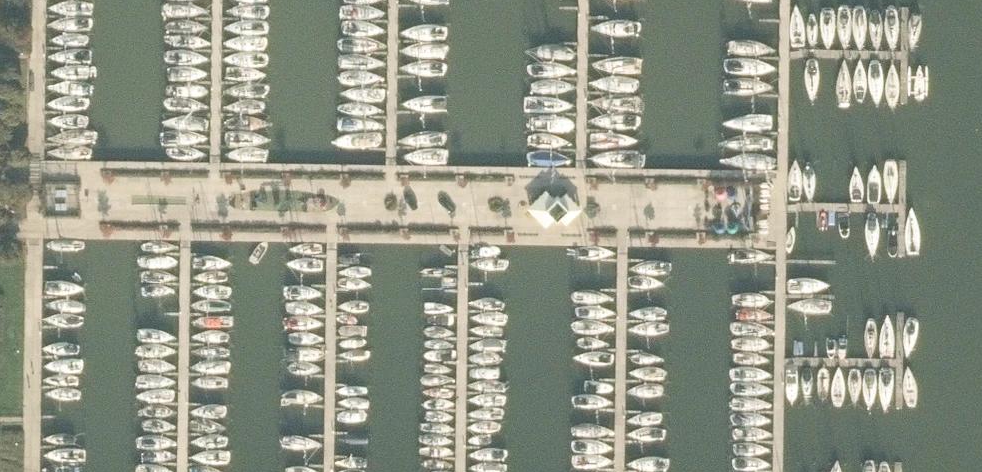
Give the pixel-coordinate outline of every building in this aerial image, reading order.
[(569,206),(557,194),(545,206),(557,218),(569,206)]
